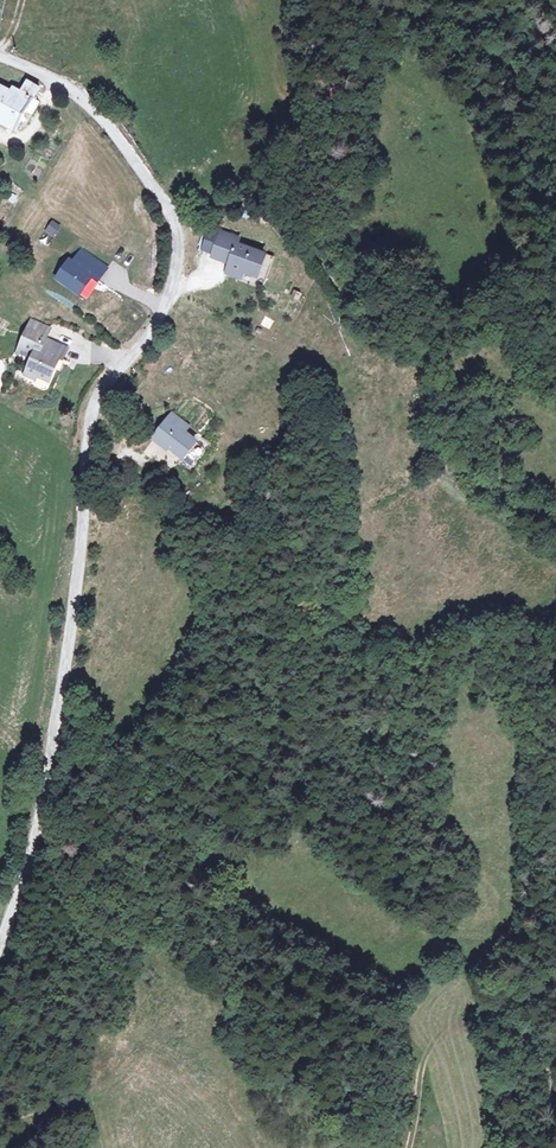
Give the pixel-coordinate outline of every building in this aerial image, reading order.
[(21,126),(29,114),(36,117),(42,104),(34,99),(40,88),(25,81),(18,91),(10,87),(8,92),(0,88),(0,116),(21,126)] [(235,240),(217,233),(207,258),(216,261),(226,265),(225,268),(252,278),(261,256),(233,246),(235,240)] [(107,267),(81,247),(72,259),(68,257),(54,276),(77,293),(90,276),(97,281),(107,267)] [(31,359),(26,370),(48,380),(58,357),(61,358),(66,348),(43,338),(48,328),(30,320),(16,353),(31,359)] [(181,456),(195,440),(167,417),(152,436),(161,443),(163,441),(181,456)]
